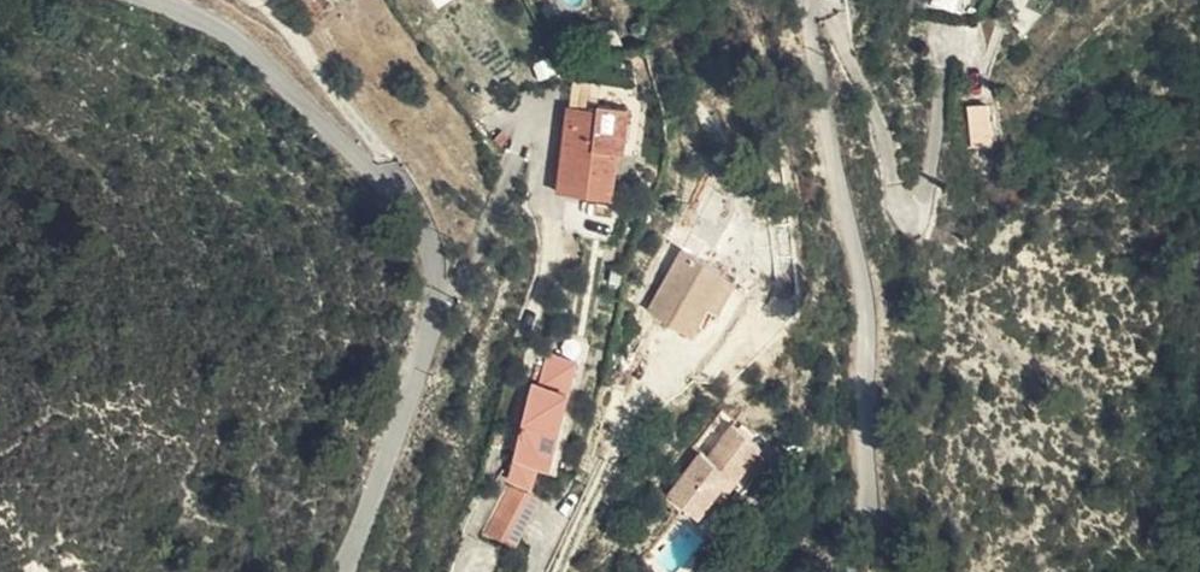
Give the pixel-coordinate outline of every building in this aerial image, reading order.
[(992,146),(990,105),(966,107),(968,147),(992,146)] [(561,106),(556,198),(618,201),(622,109),(561,106)] [(625,126),(623,144),(619,185),(617,215),(672,221),(677,183),(684,124),(650,119),(650,129),(625,126)] [(757,278),(756,278),(724,263),(696,327),(742,347),(755,317),(766,290),(757,278)] [(766,290),(769,283),(757,278),(766,290)] [(766,290),(776,304),(781,289),(769,283),(766,290)] [(533,472),(553,476),(573,359),(529,351),(496,542),(520,546),(533,472)] [(701,526),(759,447),(730,425),(705,457),(697,451),(662,498),(701,526)]
